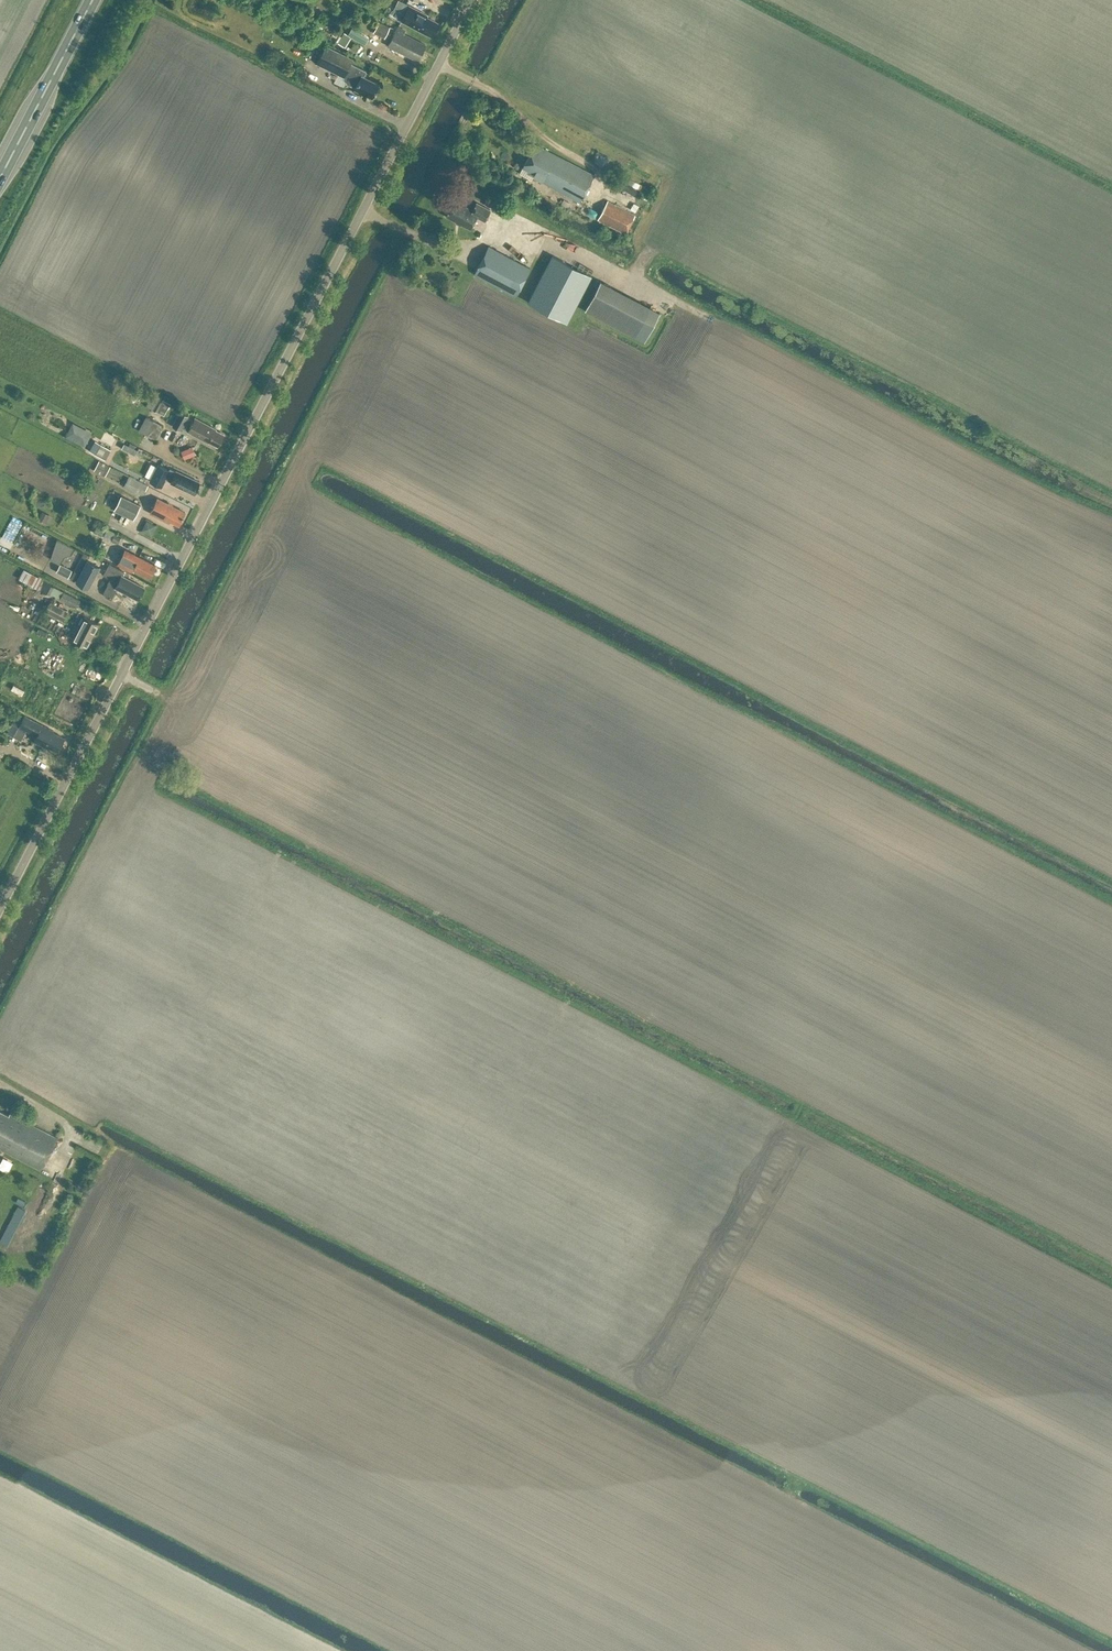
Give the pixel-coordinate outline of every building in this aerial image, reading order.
[(430,35),(437,22),(426,16),(427,15),(400,1),(395,10),(403,15),(401,19),(430,35)] [(384,37),(389,27),(378,21),(373,32),(384,37)] [(417,60),(425,44),(404,33),(405,30),(397,26),(387,45),(417,60)] [(365,44),(368,38),(352,28),(348,35),(344,32),(338,43),(345,47),(351,36),(365,44)] [(372,97),(378,84),(363,76),(365,72),(350,65),(352,61),(324,47),(316,63),(348,78),(345,83),(355,88),(354,89),(372,97)] [(579,201),(593,174),(534,144),(523,166),(535,173),(533,175),(538,178),(533,186),(537,188),(542,181),(579,201)] [(646,199),(650,191),(644,187),(640,195),(646,199)] [(484,220),(490,209),(476,202),(472,210),(454,200),(446,216),(470,228),(476,216),(484,220)] [(626,233),(635,215),(607,201),(597,218),(626,233)] [(590,208),(587,214),(594,218),(598,212),(590,208)] [(515,295),(530,268),(488,245),(474,273),(515,295)] [(566,322),(591,275),(552,254),(527,301),(566,322)] [(164,415),(170,403),(162,399),(161,401),(150,396),(146,406),(164,415)] [(218,445),(224,434),(215,429),(216,428),(194,417),(193,420),(187,417),(188,415),(180,411),(172,425),(180,430),(183,425),(189,428),(187,431),(208,442),(209,441),(218,445)] [(163,426),(153,420),(146,434),(156,440),(163,426)] [(91,444),(97,429),(76,421),(70,436),(91,444)] [(89,450),(105,459),(111,450),(95,441),(89,450)] [(124,444),(121,448),(134,455),(137,450),(124,444)] [(183,458),(195,454),(192,446),(180,450),(183,458)] [(110,465),(99,460),(94,470),(104,475),(110,465)] [(170,482),(194,493),(200,481),(176,470),(170,467),(169,469),(158,464),(150,480),(162,486),(166,478),(171,481),(170,482)] [(145,490),(148,485),(129,475),(124,486),(136,492),(138,487),(145,490)] [(133,519),(140,505),(121,495),(114,509),(133,519)] [(157,497),(151,510),(150,512),(169,522),(170,520),(179,524),(185,512),(157,497)] [(45,523),(49,515),(42,511),(37,519),(45,523)] [(146,530),(157,533),(160,522),(150,519),(146,530)] [(111,530),(107,538),(117,543),(120,537),(114,534),(115,532),(111,530)] [(88,555),(84,553),(69,579),(73,581),(88,555)] [(149,577),(155,564),(139,555),(137,559),(131,556),(129,559),(122,555),(118,563),(131,571),(133,568),(149,577)] [(88,589),(100,567),(87,560),(75,582),(88,589)] [(117,582),(115,586),(138,598),(144,587),(122,575),(124,572),(109,563),(103,574),(117,582)] [(56,571),(68,577),(72,570),(60,564),(56,571)] [(38,588),(50,594),(50,593),(54,586),(42,581),(38,588)] [(80,600),(63,591),(54,586),(50,593),(60,598),(76,607),(80,600)] [(68,611),(50,601),(45,611),(63,620),(68,611)] [(87,646),(98,623),(84,616),(78,626),(75,625),(72,630),(76,632),(72,638),(87,646)] [(53,730),(24,715),(18,712),(7,733),(13,736),(18,725),(26,730),(36,735),(34,740),(48,748),(49,747),(57,751),(64,737),(53,731),(53,730)] [(40,1169),(57,1137),(10,1113),(9,1115),(0,1111),(0,1148),(40,1169)] [(5,1241),(14,1244),(29,1206),(19,1203),(5,1241)]
